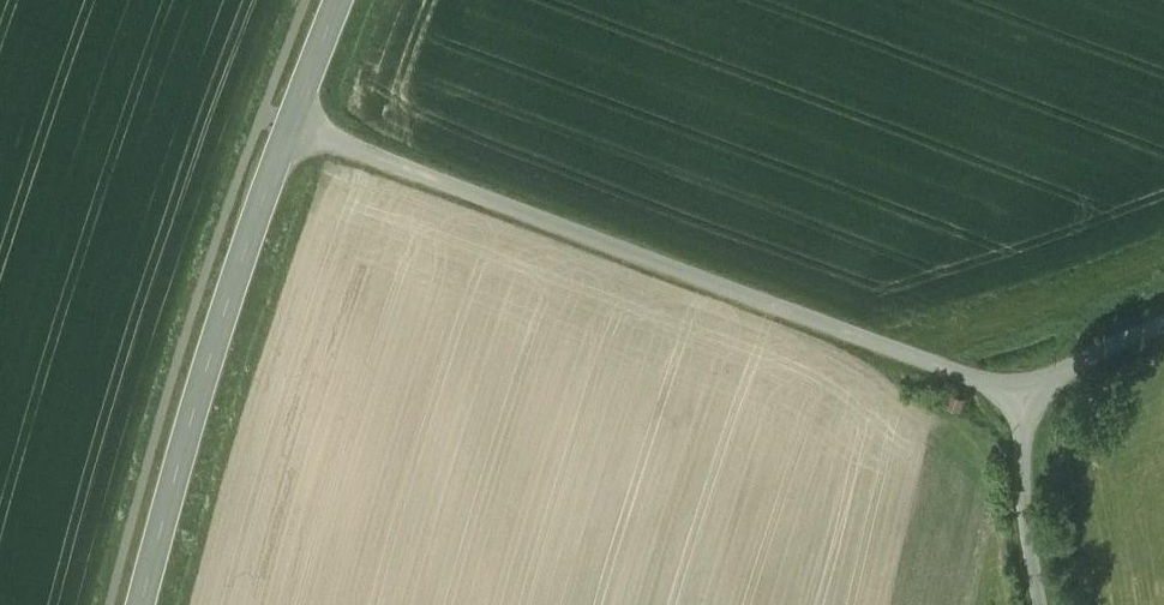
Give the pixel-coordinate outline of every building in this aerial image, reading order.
[(963,398),(951,395),(949,403),(960,407),(963,398)]
